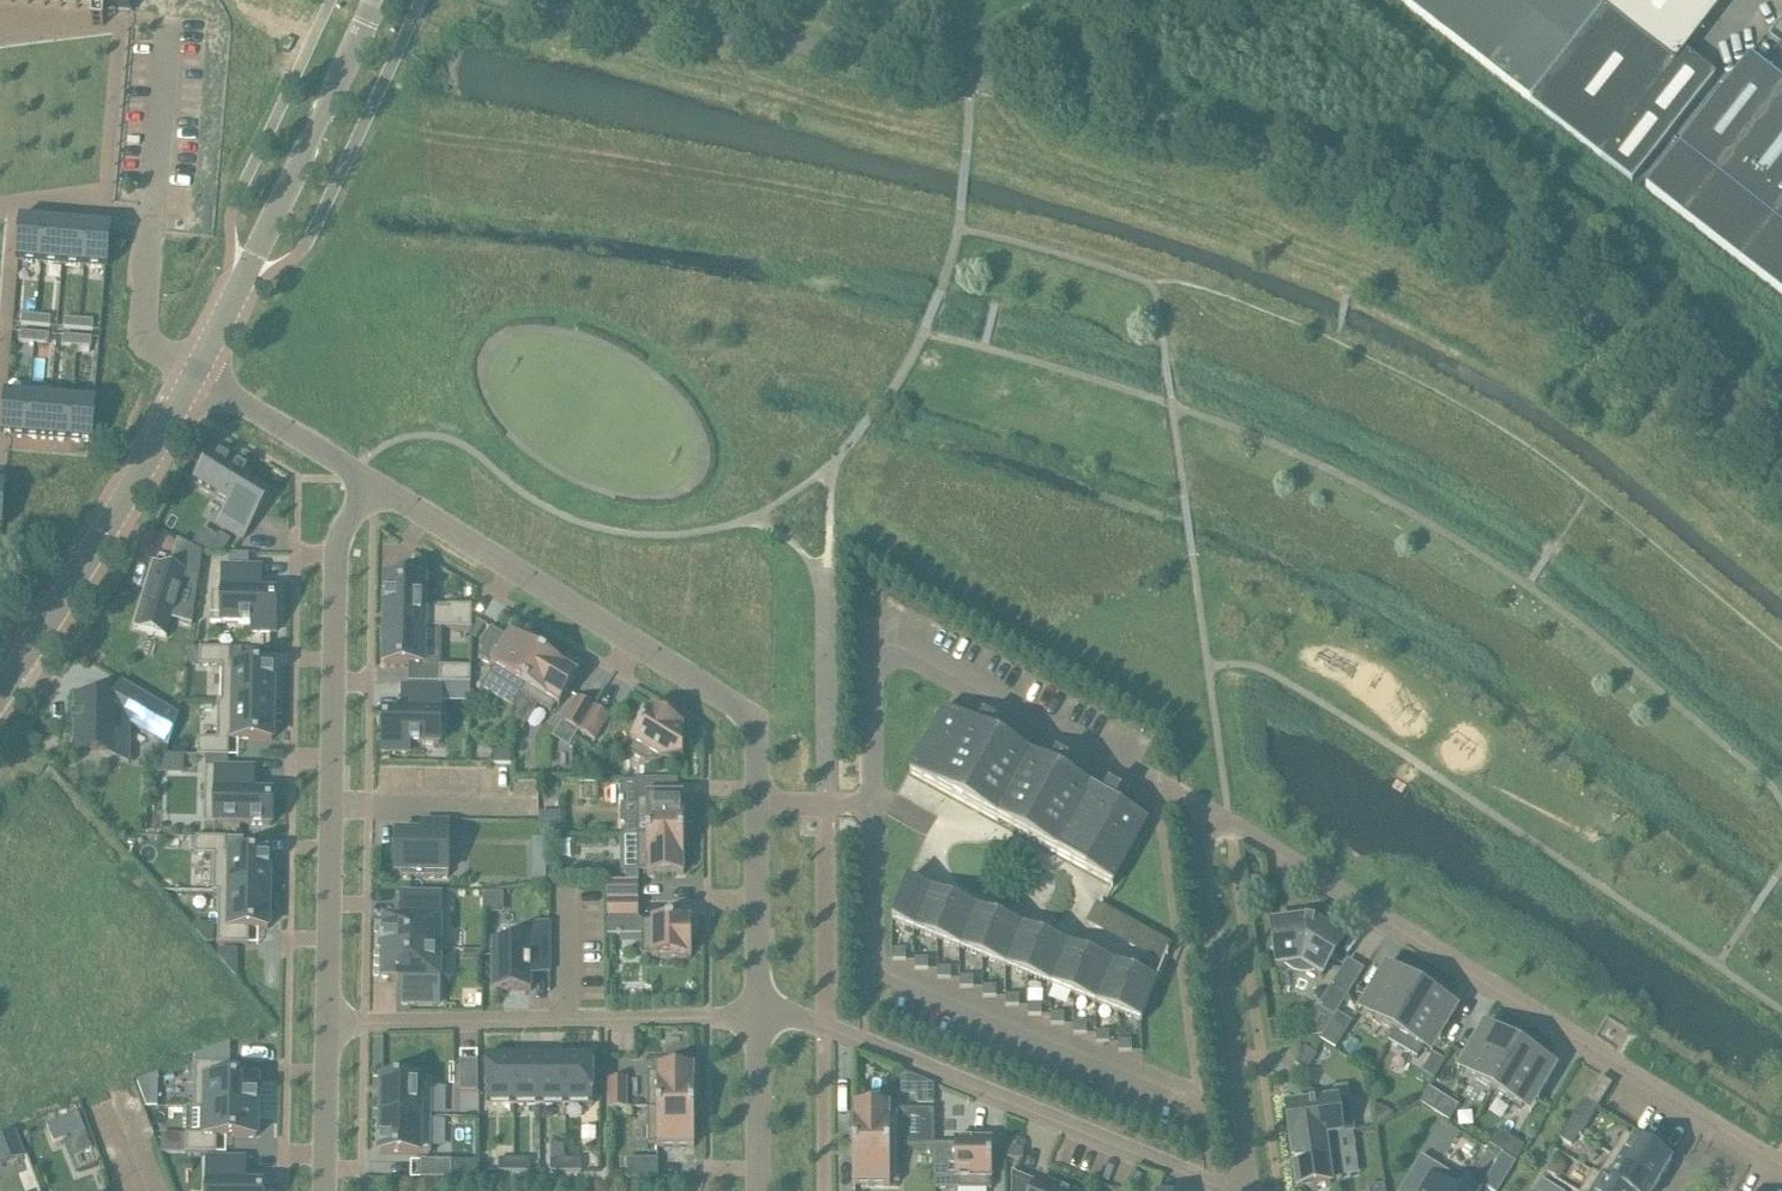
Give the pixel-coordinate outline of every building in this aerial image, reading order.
[(129,12),(130,0),(0,0),(0,1),(129,12)] [(1530,104),(1610,0),(1396,0),(1530,104)] [(1530,104),(1632,184),(1720,71),(1690,47),(1727,0),(1610,0),(1530,104)] [(1781,296),(1781,82),(1750,57),(1646,190),(1781,296)] [(45,220),(22,218),(18,261),(41,263),(45,220)] [(41,263),(63,265),(66,222),(45,220),(41,263)] [(63,265),(84,267),(88,224),(66,222),(63,265)] [(84,267),(107,269),(111,226),(88,224),(84,267)] [(22,314),(21,324),(36,325),(37,315),(22,314)] [(37,315),(36,325),(50,326),(51,317),(37,315)] [(65,318),(64,328),(79,329),(80,319),(65,318)] [(80,319),(79,329),(93,330),(94,320),(80,319)] [(21,331),(20,341),(34,342),(35,339),(35,333),(21,331)] [(35,339),(34,342),(49,344),(50,334),(35,333),(35,339)] [(64,335),(63,345),(77,346),(78,336),(64,335)] [(78,336),(77,346),(92,347),(93,338),(78,336)] [(30,395),(7,393),(3,436),(26,438),(30,395)] [(48,439),(51,397),(30,395),(26,438),(48,439)] [(69,441),(73,399),(51,397),(48,439),(69,441)] [(69,441),(92,443),(96,400),(73,399),(69,441)] [(216,450),(195,484),(230,505),(218,524),(243,539),(251,526),(272,492),(249,478),(252,473),(216,450)] [(220,533),(209,552),(224,552),(232,539),(220,533)] [(191,625),(193,625),(200,576),(160,564),(154,563),(145,593),(150,594),(141,624),(148,626),(167,631),(165,637),(167,638),(173,620),(175,620),(176,619),(173,618),(181,591),(195,595),(191,625)] [(272,631),(277,632),(277,619),(276,619),(276,593),(260,593),(260,567),(224,567),(224,592),(212,592),(211,623),(254,624),(254,632),(272,632),(272,631)] [(386,627),(425,627),(472,628),(473,605),(448,605),(448,608),(425,608),(425,585),(413,585),(413,584),(399,583),(399,585),(387,585),(386,619),(386,627)] [(425,627),(386,627),(386,630),(384,630),(384,642),(386,642),(385,664),(424,665),(425,627)] [(545,654),(511,633),(508,637),(492,627),(479,647),(484,650),(482,653),(479,657),(492,665),(495,667),(490,675),(521,694),(545,654)] [(189,648),(187,665),(200,665),(200,648),(189,648)] [(218,702),(273,703),(274,666),(231,665),(231,648),(200,648),(200,665),(222,665),(221,701),(218,701),(218,702)] [(545,654),(521,694),(551,712),(556,704),(560,706),(579,675),(545,654)] [(440,683),(471,683),(471,667),(463,666),(440,666),(440,683)] [(160,677),(151,694),(163,701),(173,685),(160,677)] [(180,714),(123,680),(110,703),(100,697),(75,697),(75,694),(74,694),(73,752),(75,752),(75,749),(115,750),(115,724),(131,724),(169,746),(180,714)] [(384,751),(409,752),(409,744),(440,744),(441,688),(404,687),(404,712),(384,712),(384,739),(382,739),(382,751),(384,751)] [(595,707),(578,696),(563,720),(580,731),(595,707)] [(218,702),(217,739),(198,738),(198,756),(229,756),(229,739),(273,740),(273,719),(275,719),(275,706),(273,706),(273,703),(218,702)] [(1025,836),(1115,885),(1149,823),(1139,817),(1145,806),(960,704),(954,715),(943,710),(909,772),(998,821),(1025,836)] [(596,740),(611,716),(595,707),(580,731),(596,740)] [(626,750),(644,761),(684,761),(684,727),(652,707),(626,750)] [(492,749),(492,763),(511,764),(512,749),(492,749)] [(165,756),(165,771),(185,771),(185,755),(165,756)] [(253,793),(254,768),(206,767),(205,824),(272,825),(273,793),(253,793)] [(637,818),(625,818),(625,830),(637,830),(637,835),(684,834),(684,795),(684,778),(637,779),(637,818)] [(575,779),(575,800),(597,800),(597,779),(575,779)] [(449,877),(450,821),(424,821),(423,834),(397,833),(396,872),(401,872),(401,877),(449,877)] [(684,834),(637,835),(638,871),(647,871),(647,874),(684,874),(684,834)] [(227,837),(196,837),(195,854),(214,854),(214,891),(269,892),(270,854),(227,854),(227,837)] [(532,838),(532,879),(547,879),(547,838),(532,838)] [(931,889),(907,880),(891,920),(915,929),(931,889)] [(639,881),(607,881),(608,899),(639,899),(639,881)] [(937,938),(954,898),(931,889),(915,929),(937,938)] [(214,891),(214,892),(219,892),(218,943),(249,944),(249,928),(268,929),(269,892),(214,891)] [(385,935),(385,946),(440,947),(441,892),(404,891),(403,916),(386,916),(385,923),(384,923),(384,935),(385,935)] [(960,948),(976,908),(954,898),(937,938),(960,948)] [(608,899),(608,918),(639,918),(639,899),(608,899)] [(983,957),(999,917),(976,908),(960,948),(983,957)] [(1005,966),(1022,926),(999,917),(983,957),(1005,966)] [(1322,977),(1345,940),(1311,919),(1271,924),(1277,967),(1301,964),(1322,977)] [(642,920),(642,954),(652,954),(652,957),(692,957),(692,920),(642,920)] [(493,941),(493,990),(532,990),(532,972),(550,972),(550,922),(531,922),(532,941),(493,941)] [(1028,975),(1044,935),(1022,926),(1005,966),(1028,975)] [(1051,984),(1067,944),(1044,935),(1028,975),(1051,984)] [(1073,994),(1090,954),(1067,944),(1051,984),(1073,994)] [(385,962),(383,962),(383,975),(384,975),(384,976),(402,976),(402,1001),(438,1002),(440,947),(385,946),(385,962)] [(893,949),(893,960),(906,959),(906,949),(893,949)] [(1096,1003),(1113,963),(1090,954),(1073,994),(1096,1003)] [(915,958),(915,969),(929,969),(929,958),(915,958)] [(1096,1003),(1119,1012),(1135,972),(1113,963),(1096,1003)] [(938,967),(938,978),(951,978),(951,967),(938,967)] [(1393,971),(1367,1015),(1394,1031),(1395,1031),(1421,988),(1393,971)] [(1142,1022),(1142,1021),(1143,1022),(1159,982),(1135,972),(1119,1012),(1142,1022)] [(961,976),(961,987),(974,987),(974,976),(961,976)] [(1318,1007),(1307,1023),(1309,1036),(1323,1035),(1335,1017),(1350,993),(1333,982),(1318,1007)] [(983,986),(983,997),(997,996),(997,985),(983,986)] [(1417,1058),(1449,1005),(1421,988),(1395,1031),(1394,1031),(1388,1041),(1417,1058)] [(1006,995),(1006,1006),(1013,1006),(1019,1006),(1019,995),(1006,995)] [(1029,1004),(1029,1015),(1042,1015),(1042,1004),(1029,1004)] [(1064,1013),(1051,1013),(1051,1024),(1058,1024),(1060,1024),(1065,1024),(1064,1013)] [(1335,1017),(1320,1040),(1335,1050),(1352,1023),(1337,1013),(1335,1017)] [(1074,1022),(1074,1033),(1080,1033),(1087,1033),(1087,1022),(1074,1022)] [(1492,1030),(1466,1074),(1494,1090),(1520,1047),(1492,1030)] [(1110,1031),(1096,1031),(1096,1042),(1110,1042),(1110,1031)] [(1132,1040),(1119,1040),(1119,1051),(1132,1051),(1132,1040)] [(1295,1062),(1307,1070),(1316,1055),(1305,1047),(1295,1062)] [(1522,1107),(1548,1064),(1520,1047),(1494,1090),(1522,1107)] [(1433,1052),(1422,1071),(1434,1079),(1445,1060),(1433,1052)] [(566,1055),(540,1056),(540,1104),(566,1104),(566,1055)] [(566,1104),(593,1104),(593,1055),(566,1055),(566,1104)] [(514,1056),(487,1056),(487,1104),(514,1104),(514,1056)] [(540,1056),(514,1056),(514,1104),(540,1104),(540,1056)] [(480,1060),(461,1060),(461,1091),(480,1091),(480,1060)] [(257,1108),(258,1080),(230,1079),(230,1064),(195,1063),(195,1107),(257,1108)] [(648,1072),(648,1108),(695,1108),(695,1068),(657,1068),(658,1072),(648,1072)] [(159,1072),(138,1081),(147,1105),(158,1105),(159,1072)] [(935,1084),(918,1077),(918,1103),(935,1103),(935,1084)] [(381,1100),(380,1112),(382,1112),(382,1116),(432,1116),(433,1088),(433,1079),(431,1079),(382,1078),(382,1100),(381,1100)] [(608,1079),(608,1107),(628,1107),(627,1078),(608,1079)] [(1430,1087),(1420,1102),(1435,1111),(1444,1096),(1430,1087)] [(1355,1130),(1351,1098),(1287,1107),(1291,1139),(1336,1133),(1355,1130)] [(890,1105),(853,1106),(853,1112),(853,1146),(900,1145),(900,1146),(931,1146),(935,1146),(935,1144),(935,1135),(935,1109),(929,1109),(900,1109),(894,1109),(890,1109),(890,1105)] [(1431,1113),(1418,1105),(1418,1120),(1431,1113)] [(195,1107),(195,1108),(206,1109),(206,1134),(186,1134),(186,1152),(217,1153),(217,1136),(257,1137),(257,1125),(259,1125),(259,1112),(257,1112),(257,1108),(195,1107)] [(648,1108),(648,1144),(658,1144),(658,1148),(695,1147),(695,1108),(648,1108)] [(64,1137),(70,1166),(93,1160),(82,1112),(46,1121),(50,1140),(64,1137)] [(1578,1134),(1581,1135),(1589,1123),(1574,1114),(1566,1127),(1578,1134)] [(382,1116),(381,1152),(421,1153),(431,1154),(432,1116),(382,1116)] [(1563,1131),(1560,1138),(1571,1145),(1578,1134),(1566,1127),(1563,1131)] [(1,1164),(23,1155),(15,1133),(0,1139),(0,1161),(1,1164)] [(1336,1133),(1291,1139),(1298,1188),(1331,1184),(1331,1180),(1342,1178),(1336,1133)] [(1658,1183),(1672,1162),(1661,1155),(1662,1152),(1648,1144),(1646,1146),(1625,1133),(1612,1154),(1654,1181),(1658,1183)] [(1512,1138),(1503,1152),(1516,1160),(1525,1145),(1512,1138)] [(955,1144),(935,1144),(935,1146),(935,1189),(944,1189),(958,1189),(992,1189),(992,1139),(955,1139),(955,1144)] [(900,1145),(853,1146),(853,1185),(890,1185),(890,1182),(900,1181),(900,1146),(900,1145)] [(1023,1148),(1009,1147),(1008,1157),(1023,1158),(1023,1148)] [(1483,1186),(1491,1190),(1498,1190),(1516,1162),(1502,1154),(1483,1186)] [(1658,1184),(1658,1183),(1654,1181),(1612,1154),(1611,1155),(1599,1175),(1624,1190),(1654,1190),(1658,1184)] [(208,1190),(264,1190),(264,1185),(245,1184),(245,1159),(208,1159),(208,1190)] [(499,1159),(499,1171),(515,1171),(514,1159),(499,1159)] [(530,1159),(514,1159),(515,1171),(530,1171),(530,1159)] [(566,1171),(566,1159),(551,1159),(551,1171),(566,1171)] [(582,1171),(582,1159),(566,1159),(566,1171),(582,1171)] [(628,1160),(628,1178),(659,1178),(659,1159),(628,1160)] [(422,1161),(422,1178),(453,1178),(453,1161),(422,1161)] [(1599,1175),(1592,1171),(1592,1172),(1580,1190),(1624,1190),(1599,1175)] [(1012,1173),(1012,1190),(1067,1190),(1039,1180),(1037,1184),(1014,1174),(1012,1173)] [(1430,1175),(1420,1190),(1457,1190),(1430,1175)] [(1535,1190),(1549,1190),(1553,1185),(1543,1179),(1535,1190)] [(1384,1183),(1368,1185),(1369,1190),(1385,1190),(1384,1183)] [(1467,1183),(1462,1190),(1481,1190),(1467,1183)]
